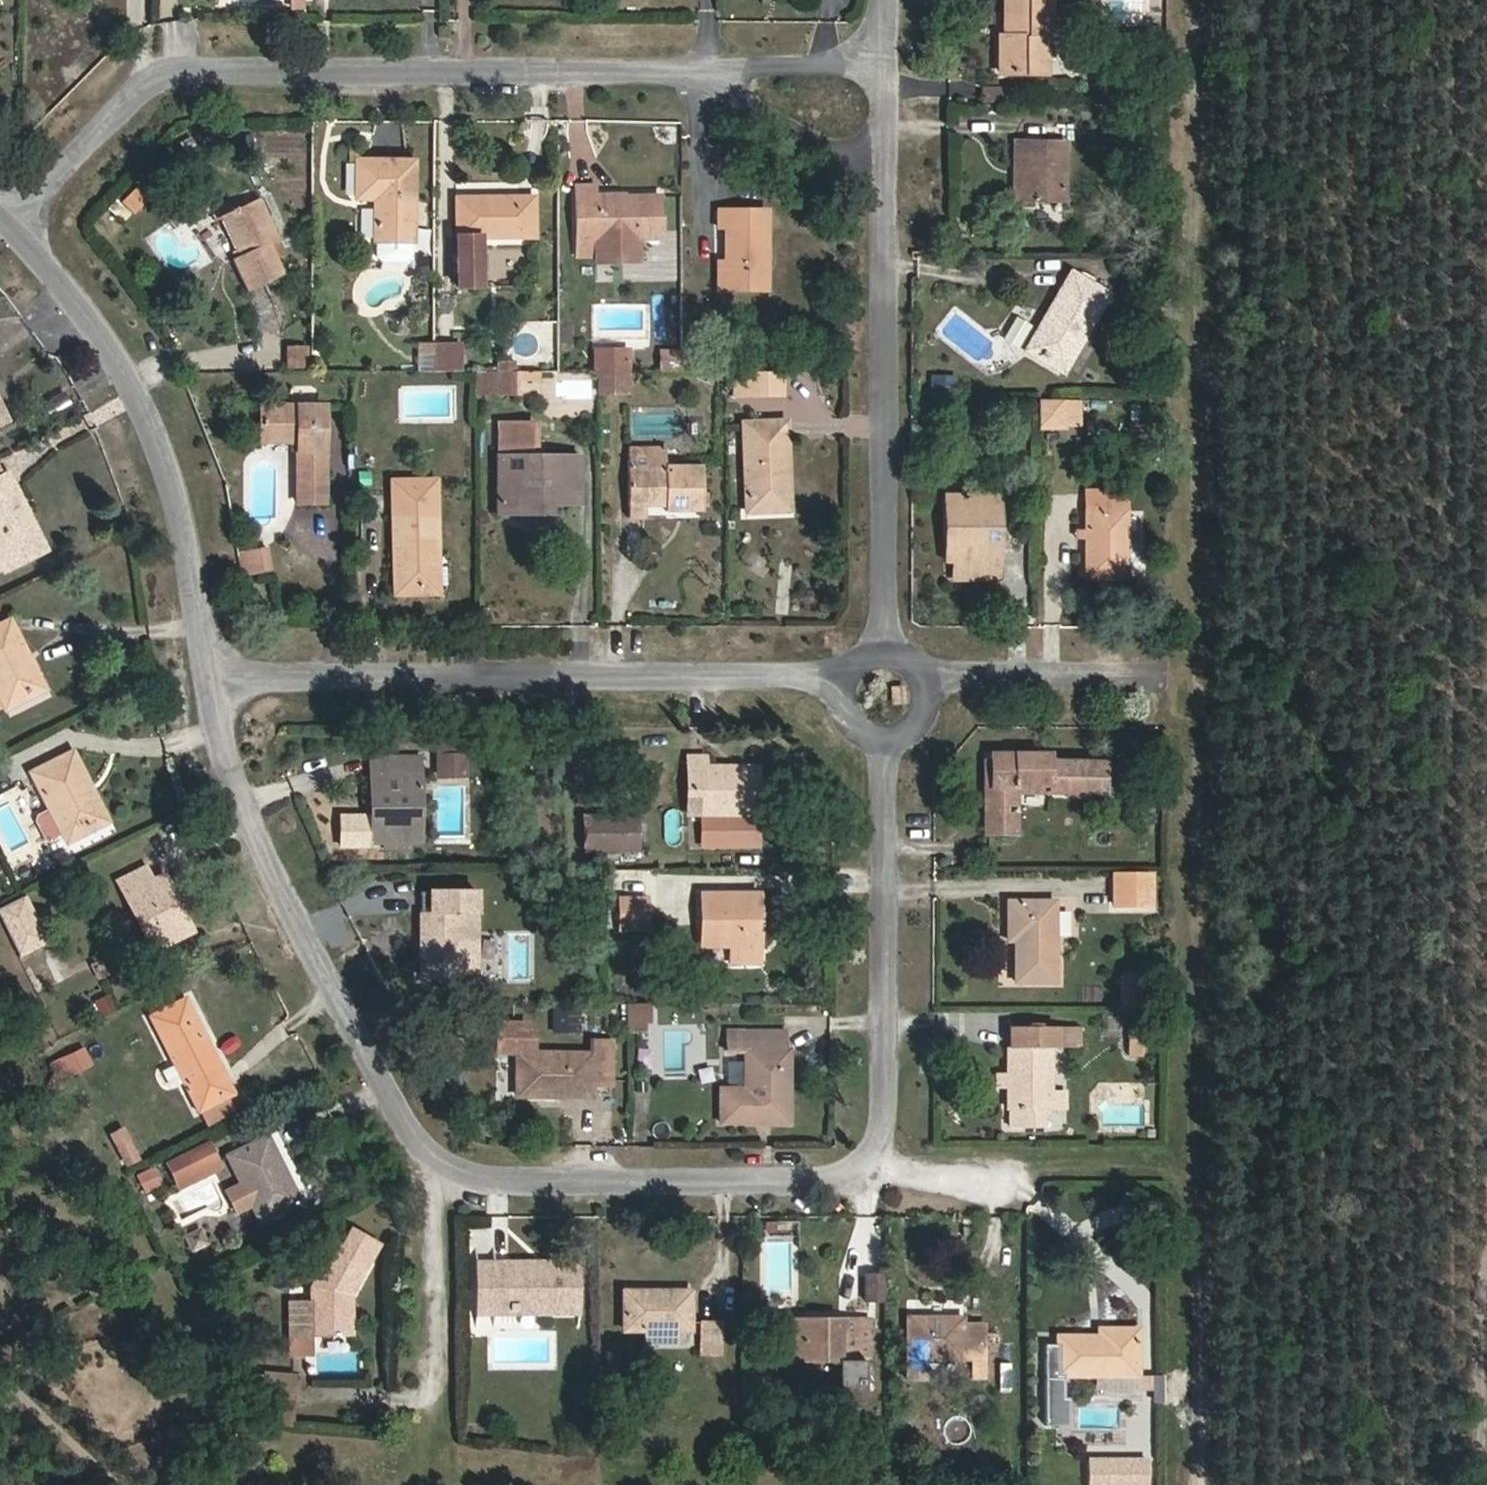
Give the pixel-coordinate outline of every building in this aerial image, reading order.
[(1049,0),(1004,0),(1005,74),(1044,74),(1044,37),(1049,37),(1049,0)] [(1011,103),(1010,89),(982,89),(982,103),(1011,103)] [(1025,202),(1027,141),(1016,140),(1014,202),(1025,202)] [(1063,203),(1064,142),(1027,141),(1025,202),(1063,203)] [(414,242),(414,162),(358,162),(357,199),(375,199),(375,242),(376,242),(376,257),(381,262),(407,262),(412,257),(412,242),(414,242)] [(660,239),(659,197),(598,198),(598,186),(577,186),(578,256),(611,256),(611,252),(611,240),(638,240),(660,239)] [(284,274),(270,244),(280,239),(260,198),(220,217),(239,257),(232,260),(247,292),(284,274)] [(534,237),(534,198),(457,199),(457,288),(481,288),(480,238),(534,237)] [(767,266),(767,227),(766,227),(766,211),(719,211),(719,227),(726,227),(725,263),(719,263),(718,290),(760,290),(761,266),(767,266)] [(639,251),(638,240),(611,240),(611,252),(639,251)] [(1064,373),(1109,294),(1071,272),(1026,351),(1064,373)] [(456,372),(456,342),(433,343),(433,372),(456,372)] [(433,372),(433,343),(417,343),(417,372),(433,372)] [(307,367),(307,348),(288,347),(287,367),(307,367)] [(624,372),(624,349),(598,349),(598,372),(624,372)] [(520,396),(519,371),(495,372),(496,396),(520,396)] [(756,394),(756,371),(735,371),(736,394),(756,394)] [(780,394),(780,371),(756,371),(756,394),(780,394)] [(624,393),(624,372),(598,372),(598,393),(624,393)] [(928,375),(927,398),(954,399),(954,376),(928,375)] [(1064,431),(1065,400),(1036,399),(1036,431),(1064,431)] [(324,503),(325,406),(260,406),(261,441),(297,441),(297,503),(324,503)] [(788,472),(786,422),(743,424),(747,512),(783,511),(782,472),(788,472)] [(579,496),(578,457),(532,457),(532,424),(501,424),(501,457),(499,457),(498,514),(551,514),(551,504),(551,496),(579,496)] [(702,512),(702,465),(665,465),(665,447),(629,447),(629,507),(665,507),(665,512),(702,512)] [(7,474),(0,478),(0,541),(13,567),(46,550),(7,474)] [(436,492),(436,481),(392,481),(392,493),(436,492)] [(1126,545),(1126,491),(1088,491),(1087,531),(1087,539),(1087,578),(1125,578),(1125,577),(1143,578),(1144,544),(1126,545)] [(438,555),(436,492),(392,493),(395,589),(434,589),(433,555),(438,555)] [(1000,578),(999,497),(955,497),(954,541),(947,541),(947,560),(954,560),(954,579),(1000,578)] [(665,512),(665,507),(629,507),(629,519),(665,518),(665,512)] [(1087,539),(1087,531),(1078,531),(1078,539),(1087,539)] [(0,541),(0,563),(4,571),(13,567),(0,541)] [(271,570),(267,548),(259,550),(262,572),(271,570)] [(262,572),(259,550),(245,552),(249,574),(262,572)] [(249,574),(245,552),(239,553),(243,575),(249,574)] [(439,593),(438,555),(433,555),(434,589),(395,589),(395,594),(439,593)] [(24,658),(29,656),(10,619),(0,624),(0,705),(2,704),(3,705),(38,686),(24,658)] [(43,684),(29,656),(24,658),(38,686),(43,684)] [(108,822),(73,752),(31,772),(67,842),(108,822)] [(1106,793),(1106,763),(1052,762),(1051,754),(991,754),(991,760),(991,805),(993,806),(993,815),(986,815),(986,835),(1017,836),(1017,815),(1007,815),(1007,806),(1017,806),(1017,793),(1017,786),(1049,786),(1050,793),(1106,793)] [(464,766),(464,756),(438,757),(438,767),(464,766)] [(421,807),(420,757),(370,757),(371,843),(411,842),(411,807),(421,807)] [(758,813),(758,773),(731,773),(731,767),(706,767),(705,758),(689,758),(689,796),(703,796),(703,813),(758,813)] [(464,776),(464,766),(438,767),(438,777),(464,776)] [(421,842),(421,807),(411,807),(411,842),(421,842)] [(636,850),(637,818),(585,818),(585,850),(636,850)] [(174,904),(161,877),(153,880),(146,867),(118,882),(152,951),(193,931),(179,902),(174,904)] [(1150,908),(1150,872),(1116,872),(1116,908),(1150,908)] [(179,902),(165,874),(161,877),(174,904),(179,902)] [(459,978),(458,911),(475,911),(475,891),(420,891),(420,978),(459,978)] [(15,956),(46,942),(23,892),(0,903),(0,924),(15,956)] [(759,946),(759,924),(752,924),(752,894),(701,894),(702,946),(731,946),(731,963),(758,963),(758,946),(759,946)] [(647,930),(647,900),(622,900),(622,930),(647,930)] [(1054,974),(1054,902),(1009,902),(1009,942),(1015,942),(1015,983),(1054,983),(1054,974)] [(70,949),(56,954),(63,973),(76,969),(70,949)] [(1143,1006),(1143,978),(1121,978),(1121,1006),(1143,1006)] [(105,994),(91,1002),(100,1018),(114,1010),(105,994)] [(233,1093),(185,999),(151,1016),(199,1110),(233,1093)] [(648,1021),(648,1003),(626,1003),(626,1021),(642,1021),(648,1021)] [(642,1031),(642,1021),(626,1021),(627,1031),(642,1031)] [(1080,1045),(1080,1026),(1057,1027),(1057,1046),(1080,1045)] [(1052,1092),(1052,1046),(1057,1046),(1057,1027),(1010,1027),(1010,1047),(1008,1047),(1008,1074),(1008,1087),(1009,1110),(1012,1110),(1012,1128),(1044,1128),(1044,1110),(1052,1110),(1052,1092)] [(789,1123),(789,1050),(785,1050),(785,1031),(728,1031),(728,1051),(746,1051),(746,1088),(720,1088),(720,1123),(789,1123)] [(1138,1043),(1138,1032),(1128,1032),(1128,1043),(1138,1043)] [(612,1080),(613,1040),(590,1040),(590,1053),(522,1052),(521,1090),(555,1091),(555,1096),(592,1097),(592,1084),(592,1079),(612,1080)] [(1138,1053),(1138,1043),(1128,1043),(1128,1053),(1138,1053)] [(62,1054),(67,1072),(89,1066),(83,1047),(62,1054)] [(521,1090),(522,1052),(518,1052),(517,1095),(555,1096),(555,1091),(521,1090)] [(1008,1087),(1008,1074),(997,1074),(998,1087),(1008,1087)] [(1066,1110),(1066,1092),(1052,1092),(1052,1110),(1066,1110)] [(120,1156),(134,1146),(118,1125),(105,1135),(120,1156)] [(159,1160),(175,1191),(220,1168),(205,1137),(159,1160)] [(299,1202),(267,1137),(228,1156),(261,1222),(299,1202)] [(161,1185),(152,1168),(137,1175),(146,1193),(161,1185)] [(352,1296),(370,1264),(369,1264),(372,1241),(357,1233),(341,1247),(334,1243),(310,1286),(310,1302),(290,1303),(291,1354),(313,1353),(313,1333),(346,1333),(346,1297),(347,1294),(352,1296)] [(580,1311),(579,1264),(478,1265),(478,1311),(580,1311)] [(859,1271),(859,1303),(881,1303),(881,1271),(859,1271)] [(690,1330),(690,1291),(624,1291),(624,1330),(644,1330),(643,1342),(684,1342),(684,1330),(690,1330)] [(984,1359),(984,1323),(962,1323),(962,1317),(907,1317),(907,1359),(984,1359)] [(869,1371),(869,1318),(787,1319),(787,1361),(787,1376),(817,1376),(817,1361),(854,1361),(854,1371),(869,1371)] [(719,1355),(720,1322),(701,1322),(700,1355),(719,1355)] [(1138,1375),(1138,1329),(1099,1329),(1099,1337),(1058,1337),(1058,1375),(1138,1375)] [(266,1389),(267,1374),(259,1373),(258,1388),(266,1389)] [(292,1408),(294,1377),(267,1374),(266,1389),(265,1406),(292,1408)] [(1039,1424),(1064,1425),(1065,1377),(1039,1377),(1039,1424)] [(290,1426),(292,1408),(265,1406),(263,1423),(290,1426)] [(1148,1461),(1087,1461),(1087,1484),(1148,1484),(1148,1461)]
